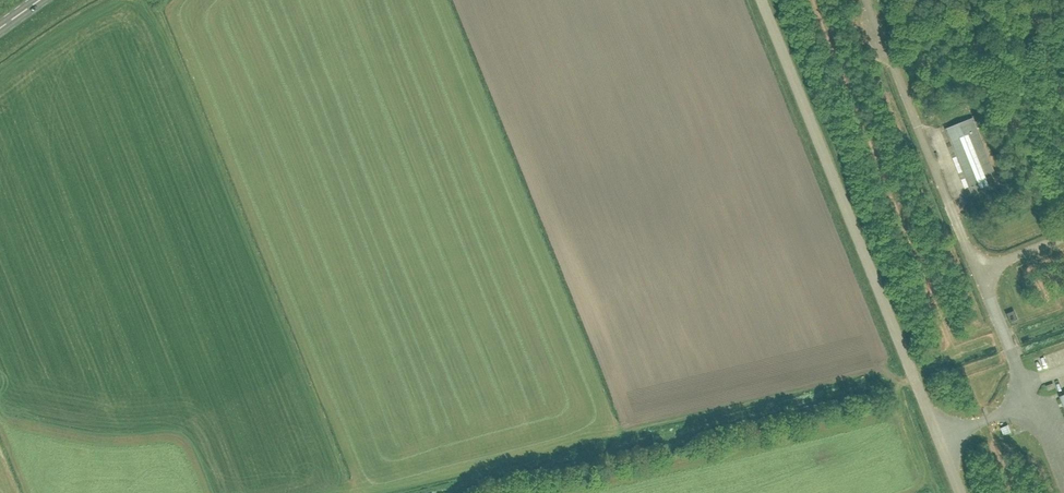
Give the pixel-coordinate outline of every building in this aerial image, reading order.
[(1013,114),(1007,116),(1012,128),(1018,126),(1013,114)] [(972,119),(947,129),(973,194),(999,184),(972,119)] [(1014,311),(1007,314),(1010,322),(1017,319),(1014,311)]
